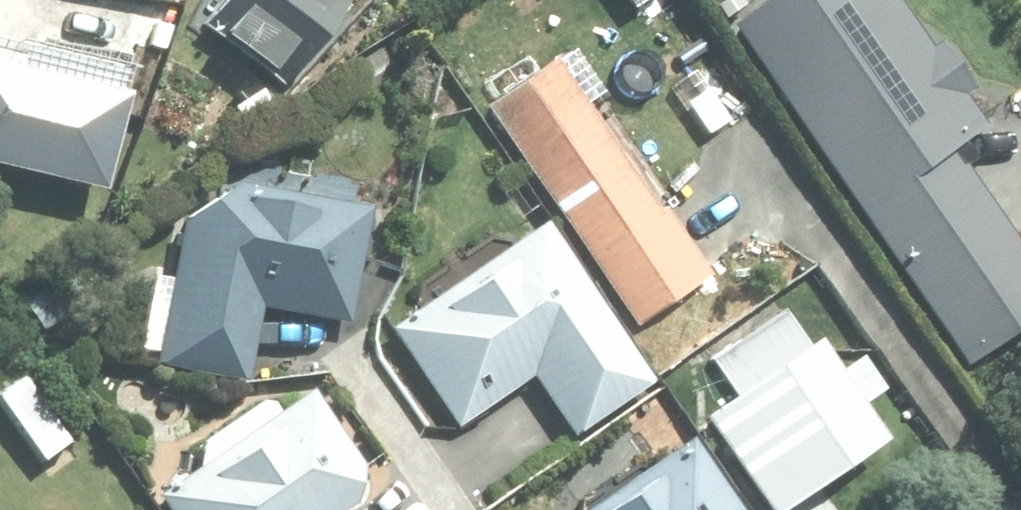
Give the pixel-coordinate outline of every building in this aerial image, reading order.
[(283,96),(352,0),(223,0),(198,35),(283,96)] [(726,33),(961,367),(1020,325),(1020,257),(947,152),(980,129),(889,0),(846,0),(837,7),(832,0),(774,0),(726,33)] [(160,7),(158,25),(173,27),(177,11),(160,7)] [(554,64),(482,115),(636,333),(709,281),(554,64)] [(101,206),(122,112),(0,84),(0,183),(101,206)] [(131,356),(154,360),(153,371),(245,388),(259,316),(348,331),(368,217),(237,194),(224,201),(214,199),(188,218),(186,228),(180,228),(171,286),(144,281),(131,356)] [(540,233),(388,339),(457,438),(530,386),(572,446),(649,392),(540,233)] [(736,406),(705,427),(761,509),(799,509),(883,451),(860,417),(878,404),(855,371),(836,384),(814,351),(808,355),(781,316),(710,367),(736,406)] [(159,509),(356,509),(361,477),(307,401),(157,508),(159,509)] [(596,509),(731,509),(688,448),(596,509)]
